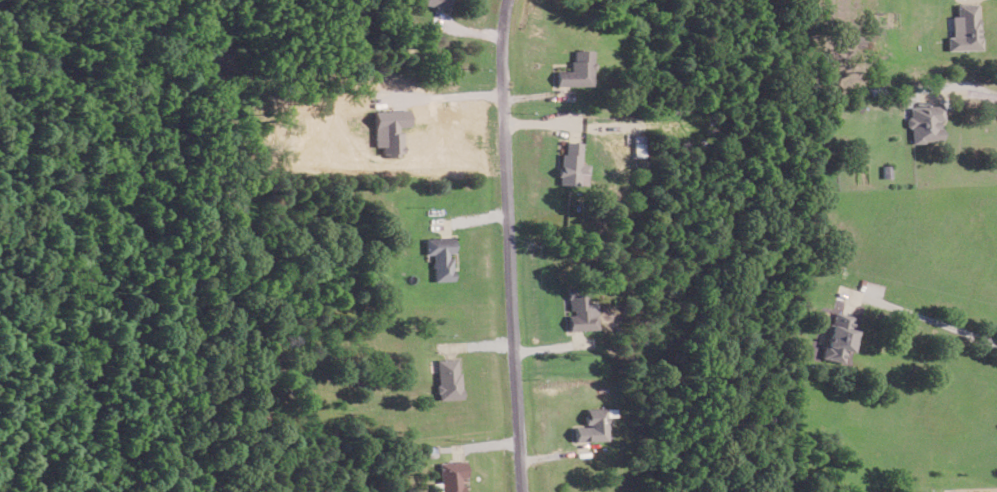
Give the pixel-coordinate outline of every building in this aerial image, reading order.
[(448,8),(449,0),(416,0),(415,2),(448,8)] [(979,49),(978,3),(956,3),(957,15),(952,15),(952,36),(947,36),(948,50),(979,49)] [(557,70),(557,85),(593,85),(594,50),(572,49),(572,70),(557,70)] [(909,106),(910,116),(909,116),(910,142),(941,141),(940,119),(943,119),(943,105),(909,106)] [(375,146),(382,146),(383,155),(403,155),(402,126),(409,126),(409,109),(374,110),(375,146)] [(582,163),(582,142),(566,141),(566,154),(560,153),(559,184),(588,185),(589,163),(582,163)] [(425,238),(426,253),(433,253),(434,280),(454,280),(453,252),(455,252),(454,237),(425,238)] [(598,329),(597,303),(590,303),(590,288),(569,289),(570,313),(569,313),(569,330),(598,329)] [(852,352),(856,329),(851,328),(854,315),(833,311),(823,358),(843,362),(846,350),(852,352)] [(437,399),(461,398),(459,358),(436,359),(437,399)] [(573,425),(574,440),(607,440),(606,407),(585,408),(586,425),(573,425)] [(441,491),(463,491),(463,476),(466,476),(466,460),(440,461),(441,491)]
